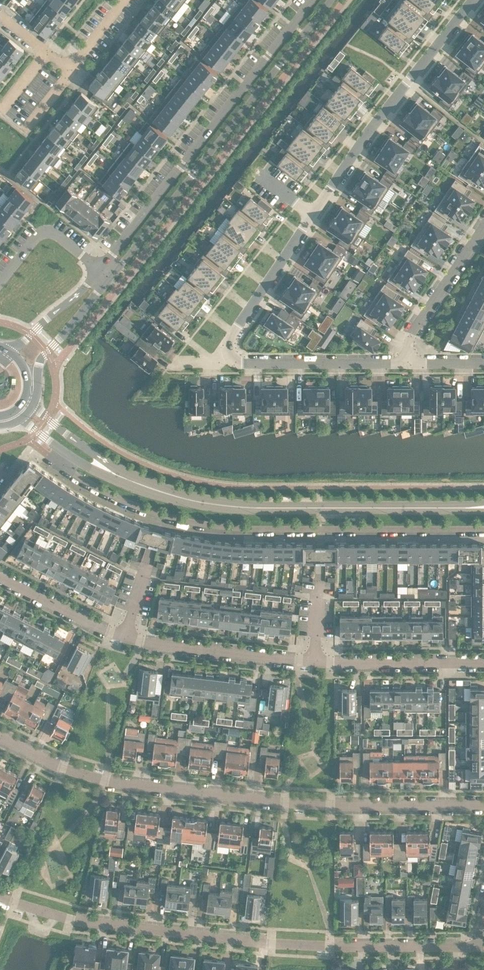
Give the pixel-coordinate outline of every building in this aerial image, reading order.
[(41,6),(59,20),(65,12),(49,0),(46,0),(41,6)] [(71,4),(66,0),(49,0),(65,12),(71,4)] [(154,4),(171,17),(177,10),(165,0),(157,0),(154,4)] [(182,0),(165,0),(177,10),(184,1),(182,0)] [(200,5),(204,9),(211,0),(204,0),(200,5)] [(239,4),(259,20),(264,14),(265,14),(266,12),(268,10),(255,0),(248,0),(243,6),(239,3),(239,4)] [(381,1),(378,5),(379,6),(377,8),(376,7),(374,10),(379,14),(391,0),(380,0),(381,1)] [(407,0),(406,0),(398,11),(415,25),(422,16),(427,20),(429,17),(407,0)] [(433,2),(431,0),(407,0),(429,17),(432,14),(427,10),(433,2)] [(171,18),(171,17),(154,4),(148,11),(165,25),(166,25),(163,22),(168,15),(171,18)] [(252,30),(259,20),(239,4),(231,13),(252,30)] [(35,13),(35,14),(53,28),(59,20),(41,6),(41,7),(44,9),(39,16),(35,13)] [(360,26),(366,30),(378,15),(373,10),(360,26)] [(159,33),(165,25),(148,11),(141,20),(159,33)] [(388,22),(411,40),(414,37),(409,33),(415,25),(398,11),(388,22)] [(250,31),(252,30),(231,13),(223,23),(244,40),(249,33),(249,34),(251,32),(250,31)] [(46,36),(53,28),(35,14),(29,22),(46,36)] [(155,31),(158,34),(159,33),(141,20),(134,28),(152,42),(149,39),(155,31)] [(409,44),(411,40),(388,22),(378,35),(396,49),(404,40),(409,44)] [(244,40),(223,23),(215,33),(236,50),(241,43),(241,44),(243,42),(243,41),(244,40)] [(146,50),(152,42),(134,28),(128,36),(146,50)] [(208,43),(228,59),(236,50),(215,33),(215,34),(219,37),(212,46),(208,43)] [(146,50),(128,36),(122,43),(140,57),(146,50)] [(466,46),(483,60),(483,44),(474,36),(473,38),(471,37),(466,43),(468,44),(466,46)] [(3,46),(0,44),(17,58),(24,50),(9,38),(3,46)] [(122,43),(116,52),(133,66),(140,57),(122,43)] [(227,61),(228,59),(208,43),(199,53),(220,70),(225,63),(226,63),(227,61)] [(17,58),(0,44),(0,56),(11,65),(17,58)] [(483,61),(483,60),(466,46),(465,47),(464,46),(458,53),(460,54),(459,55),(471,65),(467,70),(476,78),(481,72),(477,69),(483,61)] [(133,66),(116,52),(109,60),(126,74),(133,66)] [(11,65),(0,56),(0,69),(5,73),(11,65)] [(197,57),(189,67),(209,83),(217,73),(197,57)] [(109,60),(102,69),(120,83),(126,74),(109,60)] [(371,82),(375,77),(365,70),(361,75),(351,66),(346,72),(341,78),(366,98),(368,95),(364,91),(367,86),(371,82)] [(181,77),(201,93),(206,87),(207,87),(208,85),(209,83),(189,67),(188,68),(192,70),(185,80),(181,77)] [(441,79),(458,93),(466,84),(470,87),(474,81),(465,74),(460,79),(448,69),(446,68),(441,73),(444,75),(441,79)] [(102,69),(96,76),(114,90),(120,83),(102,69)] [(107,99),(114,90),(96,76),(89,85),(96,91),(93,94),(100,101),(104,97),(107,99)] [(194,103),(201,93),(181,77),(173,87),(194,103)] [(366,98),(341,78),(341,79),(343,80),(334,92),(352,106),(359,97),(363,101),(366,98)] [(458,93),(441,79),(440,78),(432,88),(445,98),(441,103),(450,110),(454,105),(450,102),(458,93)] [(192,105),(194,103),(173,87),(165,97),(186,113),(191,107),(193,105),(192,105)] [(96,104),(81,92),(74,101),(91,115),(99,106),(96,104)] [(352,106),(334,92),(324,103),(347,121),(350,118),(345,115),(352,106)] [(472,103),(478,108),(483,101),(483,100),(478,95),(472,103)] [(165,97),(157,107),(178,123),(186,113),(165,97)] [(91,115),(74,101),(67,110),(82,121),(88,113),(91,115)] [(409,112),(431,129),(443,115),(433,107),(429,112),(428,111),(427,110),(426,109),(425,108),(425,109),(416,101),(411,108),(412,109),(410,112),(409,111),(409,112)] [(313,113),(313,114),(333,129),(340,121),(342,122),(345,125),(347,121),(324,103),(315,115),(313,113)] [(177,125),(178,123),(157,107),(149,117),(170,133),(175,127),(177,125)] [(79,131),(76,128),(82,121),(67,110),(61,117),(79,131)] [(431,129),(409,112),(408,113),(407,113),(402,119),(402,120),(401,122),(409,128),(410,129),(412,130),(411,130),(412,131),(412,130),(414,132),(410,137),(419,144),(431,129)] [(304,125),(329,145),(331,142),(326,138),(333,129),(313,114),(304,125)] [(72,139),(79,131),(61,117),(55,126),(72,139)] [(166,139),(167,137),(146,120),(138,130),(142,134),(159,147),(160,148),(165,143),(163,142),(164,141),(166,139)] [(304,125),(295,137),(315,153),(321,144),(326,148),(329,145),(304,125)] [(49,133),(66,147),(72,139),(55,126),(49,133)] [(117,137),(111,132),(106,137),(110,140),(113,142),(117,137)] [(66,147),(49,133),(42,142),(56,153),(63,145),(66,147)] [(131,140),(130,141),(151,157),(156,151),(158,149),(159,147),(142,134),(134,143),(131,140)] [(281,137),(278,141),(285,148),(289,144),(281,137)] [(315,153),(295,137),(285,149),(310,168),(312,165),(308,162),(315,153)] [(382,147),(401,160),(408,150),(412,153),(416,147),(406,140),(402,146),(400,144),(401,144),(400,144),(398,143),(397,142),(389,137),(388,139),(386,138),(382,145),(383,146),(382,147)] [(151,157),(130,141),(123,150),(143,167),(151,157)] [(49,163),(56,153),(42,142),(34,151),(49,163)] [(483,170),(483,148),(478,144),(468,159),(483,170)] [(385,172),(394,178),(398,173),(394,170),(401,160),(382,147),(381,149),(380,148),(375,155),(377,156),(375,158),(383,163),(384,164),(386,165),(386,166),(386,165),(388,166),(385,172)] [(434,156),(440,161),(446,153),(440,148),(434,156)] [(310,168),(285,149),(287,151),(278,163),(287,170),(296,177),(300,172),(303,168),(308,172),(310,168)] [(123,150),(115,160),(135,177),(140,170),(141,171),(142,169),(142,168),(143,167),(123,150)] [(43,170),(49,163),(34,151),(28,159),(43,170)] [(40,180),(37,177),(43,170),(28,159),(22,166),(40,180)] [(468,159),(458,175),(471,184),(474,178),(477,181),(478,180),(483,184),(483,170),(468,159)] [(115,160),(107,170),(128,187),(133,180),(133,181),(135,179),(134,178),(135,177),(115,160)] [(425,186),(436,167),(430,163),(419,183),(425,186)] [(33,189),(40,180),(22,166),(15,175),(30,187),(33,189)] [(120,197),(128,187),(107,170),(99,180),(120,197)] [(358,182),(382,198),(392,182),(382,175),(380,178),(379,180),(377,179),(376,179),(375,178),(374,177),(364,171),(359,178),(361,179),(359,182),(358,181),(358,182)] [(455,179),(444,194),(467,210),(471,204),(474,200),(467,195),(465,193),(468,188),(455,179)] [(382,198),(358,182),(357,183),(352,190),(351,192),(360,198),(360,199),(361,199),(362,200),(363,200),(365,201),(361,207),(371,213),(382,198)] [(429,182),(422,189),(427,193),(433,185),(429,182)] [(12,183),(5,193),(26,209),(30,204),(32,202),(33,200),(12,183)] [(54,192),(58,194),(64,187),(60,184),(54,192)] [(56,202),(64,209),(77,193),(68,186),(56,202)] [(5,193),(8,196),(2,205),(19,218),(26,209),(5,193)] [(85,200),(77,193),(64,209),(72,215),(85,200)] [(463,216),(467,210),(444,194),(434,209),(447,219),(451,213),(454,215),(461,219),(463,216)] [(261,196),(258,200),(269,210),(272,206),(261,196)] [(268,212),(250,197),(241,209),(239,207),(239,208),(263,227),(266,224),(261,221),(268,212)] [(72,215),(80,222),(93,206),(85,200),(72,215)] [(19,218),(2,205),(0,207),(0,218),(11,227),(16,222),(18,220),(17,219),(19,218)] [(80,222),(88,228),(101,212),(93,206),(80,222)] [(335,216),(358,232),(369,217),(359,210),(355,215),(354,214),(353,214),(351,213),(351,212),(350,212),(341,206),(336,212),(338,214),(336,217),(335,216)] [(261,231),(263,227),(239,208),(230,219),(250,235),(256,227),(261,231)] [(110,219),(101,212),(88,228),(97,235),(110,219)] [(431,213),(421,229),(444,245),(448,239),(447,239),(450,235),(444,230),(441,228),(444,223),(431,213)] [(351,243),(358,232),(335,216),(334,218),(333,218),(329,225),(328,227),(336,233),(337,234),(337,233),(339,235),(340,235),(341,236),(338,242),(348,248),(351,243)] [(4,236),(11,227),(0,218),(0,232),(4,236)] [(250,235),(230,219),(229,220),(231,221),(223,232),(245,250),(248,247),(243,243),(250,235)] [(386,220),(384,224),(394,231),(396,227),(386,220)] [(444,245),(421,229),(410,244),(424,253),(427,248),(430,250),(437,254),(439,251),(440,251),(444,245)] [(223,232),(214,243),(232,258),(238,249),(243,253),(245,250),(223,232)] [(312,252),(335,267),(345,251),(335,245),(332,250),(330,249),(330,248),(329,249),(328,247),(327,247),(319,242),(318,244),(316,242),(311,249),(313,250),(312,252)] [(203,253),(228,273),(230,269),(225,266),(232,258),(214,243),(205,254),(203,253)] [(408,248),(397,264),(420,280),(424,274),(424,273),(427,269),(420,265),(420,264),(417,262),(421,257),(408,248)] [(335,267),(312,252),(311,253),(309,252),(305,259),(306,260),(305,262),(313,268),(314,268),(315,269),(315,270),(316,270),(318,271),(314,276),(324,283),(335,267)] [(225,276),(228,273),(203,253),(194,264),(214,280),(220,272),(225,276)] [(358,259),(352,255),(348,261),(354,265),(358,259)] [(373,260),(368,257),(365,262),(370,265),(373,260)] [(214,280),(194,264),(194,265),(196,266),(187,277),(210,295),(212,292),(207,288),(214,280)] [(420,280),(397,264),(387,279),(400,288),(404,283),(407,285),(407,284),(413,289),(416,285),(416,286),(420,280)] [(355,278),(360,280),(365,270),(360,267),(355,278)] [(288,286),(311,302),(322,286),(312,280),(309,285),(308,285),(307,284),(306,283),(304,282),(294,275),(289,282),(291,283),(289,286),(288,286)] [(176,287),(196,303),(203,295),(207,298),(210,295),(187,277),(178,288),(176,287)] [(350,280),(341,294),(347,298),(356,284),(350,280)] [(483,294),(483,282),(481,280),(480,281),(479,282),(480,282),(479,284),(478,284),(478,285),(476,290),(483,294)] [(384,283),(374,298),(397,314),(401,308),(400,308),(403,304),(397,300),(397,299),(394,297),(397,292),(384,283)] [(311,302),(288,286),(287,288),(286,287),(282,294),(282,295),(281,297),(290,303),(289,303),(290,303),(292,304),(292,305),(293,305),(294,306),(291,311),(301,318),(311,302)] [(176,287),(166,299),(191,319),(194,316),(189,312),(196,303),(176,287)] [(483,306),(483,294),(476,290),(475,291),(474,292),(475,292),(474,294),(473,293),(473,294),(471,299),(483,306)] [(397,314),(374,298),(363,314),(377,323),(380,318),(383,320),(383,319),(390,324),(392,320),(393,320),(397,314)] [(189,322),(191,319),(166,299),(166,300),(168,301),(159,313),(177,327),(184,318),(189,322)] [(483,319),(483,306),(471,299),(470,301),(470,300),(469,301),(470,301),(469,303),(468,303),(468,304),(466,309),(483,319)] [(466,309),(465,310),(464,311),(465,311),(464,313),(463,313),(461,319),(482,330),(483,327),(483,319),(466,309)] [(269,312),(267,316),(265,319),(266,320),(265,322),(271,326),(270,328),(277,332),(278,331),(288,338),(299,322),(289,315),(285,320),(283,319),(283,318),(281,317),(280,316),(280,317),(272,311),(271,313),(269,312)] [(328,315),(325,319),(330,323),(333,318),(328,315)] [(370,332),(374,327),(360,318),(350,333),(359,340),(357,342),(365,349),(368,346),(373,349),(374,346),(375,347),(378,342),(378,341),(380,339),(373,334),(370,332)] [(461,319),(460,320),(460,319),(459,320),(460,320),(459,322),(458,322),(458,323),(456,328),(477,340),(482,330),(461,319)] [(140,337),(150,345),(154,340),(159,344),(165,349),(168,345),(170,346),(174,340),(173,339),(152,322),(140,337)] [(329,326),(318,343),(323,347),(334,330),(329,326)] [(311,350),(321,335),(311,328),(307,335),(310,337),(305,346),(311,350)] [(450,338),(452,340),(451,343),(460,348),(462,345),(472,350),(477,340),(456,328),(455,329),(454,330),(455,330),(454,332),(453,332),(450,338)] [(150,345),(140,337),(128,352),(138,360),(137,362),(142,366),(144,365),(149,369),(151,370),(155,364),(153,363),(157,359),(151,354),(146,350),(150,345)] [(203,394),(203,387),(197,387),(197,385),(190,385),(190,387),(190,414),(209,414),(209,398),(203,398),(203,394)] [(232,413),(232,385),(224,385),(224,386),(220,386),(220,400),(213,400),(213,413),(232,413)] [(232,385),(232,413),(251,413),(251,400),(245,400),(245,387),(241,387),(241,385),(232,385)] [(262,400),(255,400),(255,413),(274,413),(274,385),(266,385),(266,387),(262,387),(262,400)] [(274,385),(274,413),(293,413),(293,400),(287,400),(287,387),(283,387),(283,385),(274,385)] [(304,400),(297,400),(297,413),(316,413),(316,385),(308,385),(308,387),(304,387),(304,400)] [(316,385),(316,413),(335,413),(335,400),(329,400),(329,387),(325,387),(325,385),(316,385)] [(339,413),(358,413),(358,385),(350,385),(350,386),(346,386),(346,400),(339,400),(339,413)] [(367,385),(358,385),(358,413),(377,413),(377,400),(371,400),(371,387),(367,387),(367,385)] [(400,385),(392,385),(392,387),(388,387),(388,400),(381,400),(381,413),(400,413),(400,385)] [(419,413),(419,400),(413,400),(413,387),(409,387),(409,385),(400,385),(400,413),(419,413)] [(423,413),(442,413),(442,385),(434,385),(434,386),(430,386),(430,400),(423,400),(423,413)] [(461,413),(461,400),(455,400),(455,387),(451,387),(451,385),(442,385),(442,413),(443,413),(443,408),(454,408),(454,413),(461,413)] [(483,413),(483,385),(476,385),(476,387),(472,387),(472,400),(465,400),(465,413),(483,413)] [(222,425),(223,427),(223,428),(224,433),(232,430),(232,422),(222,425)] [(18,475),(17,475),(32,487),(33,486),(33,485),(43,471),(34,465),(29,462),(25,467),(24,467),(18,475)] [(37,489),(41,492),(51,477),(43,471),(33,485),(33,486),(37,489)] [(12,483),(11,483),(25,495),(32,487),(17,475),(12,483)] [(41,492),(50,498),(60,482),(59,483),(51,477),(41,492)] [(55,501),(59,503),(68,488),(60,482),(50,498),(55,501)] [(19,503),(25,495),(11,483),(5,491),(19,503)] [(59,503),(67,508),(68,509),(77,493),(77,494),(68,488),(59,503)] [(13,511),(19,503),(5,491),(0,498),(0,501),(13,511)] [(68,509),(78,514),(86,498),(86,499),(77,493),(68,509)] [(81,516),(87,519),(95,503),(95,504),(86,498),(78,514),(81,516)] [(13,511),(0,501),(0,514),(6,519),(13,511)] [(87,519),(97,524),(104,508),(95,503),(87,519)] [(100,526),(106,529),(113,512),(104,508),(97,524),(100,526)] [(106,529),(116,533),(123,516),(122,516),(122,517),(113,512),(106,529)] [(49,520),(41,516),(38,522),(46,526),(49,520)] [(116,533),(126,537),(133,520),(132,520),(132,521),(123,516),(116,533)] [(129,538),(132,539),(137,541),(142,524),(133,520),(126,537),(129,538)] [(40,532),(43,528),(36,524),(33,529),(40,532)] [(148,541),(153,542),(157,529),(152,528),(142,525),(142,524),(137,541),(138,538),(148,541)] [(49,531),(43,528),(40,532),(47,536),(49,531)] [(157,529),(153,542),(158,544),(159,544),(168,547),(172,533),(172,534),(162,531),(157,529)] [(173,552),(178,553),(182,535),(172,533),(168,547),(168,550),(173,552)] [(58,542),(61,537),(54,534),(51,538),(58,542)] [(183,554),(189,555),(192,537),(182,536),(183,535),(182,535),(178,553),(183,554)] [(68,541),(61,537),(58,542),(65,545),(68,541)] [(189,555),(199,557),(200,557),(203,539),(202,539),(192,537),(189,555)] [(7,539),(4,543),(10,547),(12,544),(7,539)] [(200,557),(210,558),(213,541),(203,539),(200,557)] [(16,556),(25,561),(33,545),(24,541),(16,556)] [(210,558),(217,559),(221,560),(223,542),(213,541),(210,558)] [(35,542),(33,545),(25,561),(35,566),(44,546),(35,542)] [(221,560),(232,561),(233,543),(223,542),(221,560)] [(1,546),(7,551),(10,547),(4,543),(1,546)] [(76,551),(79,546),(72,543),(69,547),(76,551)] [(232,561),(241,561),(242,561),(243,543),(233,543),(232,561)] [(242,561),(253,562),(253,544),(251,544),(243,543),(242,561)] [(263,544),(253,544),(253,562),(264,562),(264,544),(263,544)] [(264,562),(274,562),(274,544),(264,544),(264,562)] [(274,562),(284,562),(284,544),(274,544),(274,562)] [(294,544),(284,544),(284,562),(295,562),(295,544),(294,544)] [(305,562),(305,544),(295,544),(295,562),(305,562)] [(305,544),(305,562),(305,558),(315,558),(320,558),(320,545),(315,545),(305,545),(305,544)] [(325,545),(320,545),(320,558),(325,559),(335,558),(335,562),(336,562),(336,544),(335,544),(335,545),(325,545)] [(346,562),(346,544),(336,544),(336,562),(346,562)] [(346,544),(346,562),(356,562),(356,544),(346,544)] [(356,544),(356,562),(366,562),(366,544),(356,544)] [(367,544),(366,544),(366,562),(377,562),(377,544),(367,544)] [(377,544),(377,562),(387,562),(387,544),(377,544)] [(387,544),(387,562),(397,562),(397,544),(387,544)] [(397,544),(397,562),(407,562),(407,544),(397,544)] [(408,544),(407,544),(407,562),(417,562),(417,544),(408,544)] [(418,544),(417,544),(417,562),(428,562),(428,544),(418,544)] [(428,544),(428,562),(438,562),(438,544),(428,544)] [(438,544),(438,562),(448,562),(448,544),(438,544)] [(448,544),(448,562),(458,562),(458,544),(448,544)] [(459,544),(458,544),(458,562),(471,562),(483,562),(483,545),(480,545),(480,544),(469,544),(459,544)] [(53,551),(44,546),(35,566),(44,570),(53,551)] [(86,550),(79,546),(76,551),(83,555),(86,550)] [(52,577),(63,556),(53,551),(44,570),(47,572),(46,574),(52,577)] [(95,560),(97,556),(90,552),(88,557),(95,560)] [(112,552),(109,559),(115,562),(119,556),(112,552)] [(72,560),(63,556),(52,577),(53,575),(56,577),(55,579),(61,582),(72,560)] [(104,559),(97,556),(95,560),(102,564),(104,559)] [(70,586),(81,565),(72,560),(61,582),(62,580),(66,581),(64,584),(70,586)] [(106,566),(113,570),(115,565),(108,562),(106,566)] [(471,562),(471,572),(483,572),(483,562),(471,562)] [(90,570),(81,565),(70,586),(70,587),(71,584),(75,586),(74,588),(79,591),(90,570)] [(120,573),(122,569),(115,565),(113,570),(120,573)] [(88,596),(99,574),(90,570),(79,591),(80,589),(89,593),(88,595),(88,596)] [(483,583),(483,572),(471,572),(471,583),(483,583)] [(97,600),(108,579),(99,574),(88,596),(93,598),(94,596),(98,598),(97,600)] [(108,603),(118,584),(108,579),(97,600),(102,603),(103,601),(108,603)] [(471,583),(471,594),(483,594),(483,583),(471,583)] [(418,597),(428,597),(428,589),(428,587),(418,587),(418,597)] [(438,589),(428,589),(428,597),(438,597),(438,590),(438,589)] [(471,594),(471,605),(483,605),(483,594),(471,594)] [(167,620),(170,598),(159,597),(157,618),(167,620)] [(180,600),(170,598),(167,620),(177,621),(180,600)] [(188,622),(190,601),(180,600),(177,621),(188,622)] [(200,602),(190,601),(188,622),(192,622),(191,625),(197,626),(200,602)] [(208,627),(211,603),(200,602),(197,626),(198,626),(198,623),(202,624),(202,626),(208,627)] [(211,603),(208,627),(208,624),(212,625),(212,627),(218,628),(220,604),(219,608),(211,607),(211,603)] [(218,628),(218,626),(228,627),(231,605),(220,604),(218,628)] [(241,607),(231,605),(228,627),(232,627),(232,630),(238,630),(241,607)] [(483,615),(483,605),(471,605),(471,615),(483,615)] [(241,607),(238,630),(239,630),(239,628),(242,628),(242,631),(248,631),(250,612),(241,611),(241,607)] [(3,608),(0,614),(0,626),(4,629),(3,632),(3,633),(13,613),(3,608)] [(249,631),(249,629),(258,630),(258,633),(261,609),(260,613),(250,612),(248,631),(249,631)] [(271,610),(261,609),(258,633),(264,633),(264,631),(268,631),(268,634),(271,610)] [(279,635),(281,611),(271,610),(268,634),(274,634),(275,632),(278,632),(278,635),(279,635)] [(292,612),(281,611),(279,635),(284,636),(285,633),(290,634),(292,612)] [(24,616),(23,618),(13,613),(3,633),(13,638),(24,616)] [(340,637),(350,637),(350,615),(340,615),(340,637)] [(350,615),(350,637),(361,637),(361,615),(350,615)] [(361,637),(371,637),(371,615),(361,615),(361,637)] [(375,637),(375,639),(381,639),(381,615),(371,615),(371,637),(375,637)] [(385,639),(391,639),(391,615),(381,615),(381,639),(382,639),(382,637),(385,637),(385,639)] [(395,639),(401,639),(401,620),(402,620),(402,615),(391,615),(391,639),(392,639),(392,637),(395,637),(395,639)] [(406,639),(412,639),(412,615),(411,615),(411,620),(402,620),(401,620),(401,639),(402,639),(402,637),(406,637),(406,639)] [(421,637),(421,639),(422,639),(422,615),(412,615),(412,639),(412,637),(421,637)] [(432,639),(432,620),(422,620),(422,615),(422,639),(428,639),(428,637),(432,637),(432,639)] [(483,626),(483,615),(471,615),(465,615),(465,626),(471,626),(483,626)] [(30,619),(24,616),(13,638),(23,643),(33,623),(29,621),(30,619)] [(443,637),(443,620),(432,620),(432,639),(438,639),(438,637),(443,637)] [(23,643),(34,648),(45,626),(44,626),(43,628),(33,623),(23,643)] [(44,653),(55,632),(54,631),(53,634),(49,631),(50,629),(45,626),(34,648),(44,653)] [(471,626),(471,644),(482,644),(482,638),(483,638),(483,626),(471,626)] [(60,634),(55,632),(44,653),(44,654),(46,650),(56,655),(64,639),(59,636),(60,634)] [(77,646),(67,665),(83,673),(87,664),(83,662),(89,652),(77,646)] [(5,660),(13,664),(15,658),(8,654),(5,660)] [(22,662),(15,658),(13,664),(20,667),(22,662)] [(26,671),(33,674),(36,669),(29,665),(26,671)] [(40,678),(43,672),(36,669),(33,674),(40,678)] [(138,680),(137,690),(155,692),(157,670),(143,669),(142,681),(138,680)] [(169,694),(181,696),(184,674),(172,672),(169,694)] [(194,675),(184,674),(181,696),(192,697),(195,673),(195,672),(194,675)] [(202,673),(195,673),(192,697),(204,698),(207,674),(206,674),(206,676),(202,676),(202,673)] [(213,677),(213,675),(207,674),(204,698),(205,694),(215,696),(214,700),(215,700),(218,678),(213,677)] [(228,679),(218,678),(215,700),(226,701),(229,677),(228,679)] [(237,702),(241,678),(240,678),(240,680),(235,680),(235,677),(229,677),(226,701),(227,701),(227,697),(237,698),(237,702)] [(66,682),(57,678),(54,683),(63,688),(66,682)] [(246,681),(246,679),(241,678),(237,702),(245,703),(244,708),(255,709),(256,697),(251,696),(252,682),(246,681)] [(5,694),(11,682),(5,679),(3,682),(0,681),(0,691),(5,694)] [(42,688),(44,683),(37,680),(35,684),(42,688)] [(11,697),(4,710),(15,715),(26,694),(16,689),(18,685),(11,682),(5,694),(11,697)] [(288,686),(270,684),(267,706),(285,708),(288,686)] [(470,700),(483,699),(483,687),(477,687),(477,685),(470,685),(470,700)] [(382,707),(382,686),(381,686),(381,689),(370,689),(370,703),(364,703),(364,716),(370,716),(370,711),(382,711),(382,707)] [(388,689),(388,686),(382,686),(382,707),(393,707),(393,686),(393,689),(388,689)] [(400,689),(400,686),(393,686),(393,707),(404,707),(404,689),(400,689)] [(415,689),(404,689),(404,707),(404,711),(416,711),(416,686),(415,686),(415,689)] [(422,689),(422,686),(416,686),(416,711),(427,711),(427,686),(427,689),(422,689)] [(433,686),(427,686),(427,711),(439,711),(439,689),(433,689),(433,686)] [(342,701),(338,701),(338,711),(343,711),(355,711),(356,711),(356,689),(342,689),(342,701)] [(15,715),(25,720),(36,699),(35,699),(33,703),(24,698),(26,694),(15,715)] [(36,699),(25,720),(36,726),(42,713),(48,716),(54,704),(48,700),(46,704),(36,699)] [(470,700),(470,710),(466,710),(466,711),(483,711),(483,699),(470,700)] [(259,704),(256,728),(262,728),(265,705),(259,704)] [(55,723),(50,733),(62,739),(63,737),(64,737),(66,738),(69,732),(67,730),(71,722),(73,718),(62,712),(63,709),(57,705),(51,717),(57,720),(55,723)] [(466,711),(466,722),(483,722),(483,711),(466,711)] [(466,734),(483,734),(483,722),(466,722),(466,734)] [(190,723),(189,730),(204,731),(205,725),(201,724),(193,723),(190,723)] [(143,748),(145,732),(138,731),(138,735),(125,733),(122,757),(135,759),(137,748),(143,748)] [(152,761),(164,762),(166,738),(155,737),(156,733),(148,732),(147,745),(153,746),(152,761)] [(466,734),(466,745),(483,745),(483,734),(466,734)] [(175,763),(177,749),(183,750),(185,736),(178,735),(177,740),(166,738),(164,762),(175,763)] [(188,765),(200,766),(202,743),(191,741),(192,737),(185,736),(183,750),(190,750),(188,765)] [(213,753),(219,754),(221,741),(214,740),(214,744),(202,743),(200,766),(211,768),(213,753)] [(224,769),(236,771),(239,747),(228,745),(228,741),(221,741),(219,754),(226,755),(224,769)] [(250,748),(239,747),(236,771),(248,772),(249,757),(256,758),(258,745),(250,744),(250,748)] [(281,773),(281,766),(279,765),(280,751),(267,750),(268,746),(261,745),(259,759),(266,759),(264,774),(277,776),(278,772),(281,773)] [(466,756),(483,756),(483,745),(466,745),(466,756)] [(352,751),(352,755),(339,755),(339,779),(353,779),(353,764),(360,764),(360,751),(352,751)] [(369,779),(381,779),(381,760),(370,760),(370,751),(363,751),(363,764),(369,764),(369,779)] [(446,751),(438,751),(438,755),(427,755),(427,779),(439,779),(439,764),(446,764),(446,751)] [(393,779),(404,779),(404,755),(404,760),(393,760),(393,779)] [(404,755),(404,779),(416,779),(416,755),(404,755)] [(416,779),(427,779),(427,755),(416,755),(416,779)] [(483,768),(483,756),(466,756),(466,757),(470,757),(470,768),(483,768)] [(381,760),(381,779),(393,779),(393,760),(381,760)] [(470,768),(470,788),(482,788),(482,780),(483,780),(483,768),(470,768)] [(8,770),(0,785),(0,793),(7,796),(5,800),(12,803),(18,791),(12,788),(18,775),(8,770)] [(20,793),(14,805),(20,808),(20,809),(31,816),(34,811),(45,789),(33,783),(28,793),(26,796),(20,793)] [(107,807),(106,811),(103,810),(103,817),(105,817),(104,832),(116,833),(116,837),(123,838),(125,824),(118,824),(120,809),(107,807)] [(134,835),(145,836),(148,812),(136,811),(135,826),(128,825),(126,838),(134,839),(134,835)] [(160,814),(148,812),(145,836),(156,837),(156,842),(163,842),(164,829),(158,828),(160,814)] [(172,815),(171,830),(164,829),(163,842),(170,843),(170,839),(181,840),(184,817),(172,815)] [(196,818),(184,817),(181,840),(193,842),(196,818)] [(203,847),(210,848),(212,835),(206,834),(207,819),(196,818),(193,842),(204,843),(203,847)] [(229,846),(232,822),(220,821),(218,835),(212,835),(210,848),(217,849),(218,845),(229,846)] [(243,824),(232,822),(229,846),(240,847),(239,851),(247,852),(248,839),(242,838),(243,824)] [(444,825),(442,838),(448,839),(451,826),(444,825)] [(5,837),(10,840),(16,829),(11,826),(5,837)] [(270,851),(272,837),(275,838),(276,831),(273,830),(273,827),(260,826),(258,840),(251,839),(250,853),(257,854),(258,850),(270,851)] [(456,840),(479,844),(481,833),(469,830),(470,828),(463,827),(460,840),(456,840)] [(339,831),(339,844),(339,855),(352,855),(352,859),(360,859),(360,846),(353,846),(353,831),(339,831)] [(370,855),(381,855),(381,831),(369,831),(369,846),(363,846),(363,859),(370,859),(370,855)] [(392,859),(400,859),(400,846),(393,846),(393,831),(381,831),(381,855),(392,855),(392,859)] [(418,855),(418,831),(406,831),(406,846),(400,846),(400,859),(407,859),(407,855),(418,855)] [(430,831),(418,831),(418,855),(429,855),(429,859),(435,859),(438,846),(430,846),(430,831)] [(456,840),(454,851),(478,856),(478,855),(476,855),(478,845),(479,845),(479,844),(456,840)] [(9,871),(14,861),(18,863),(22,854),(15,850),(17,846),(9,842),(7,846),(6,846),(0,858),(0,867),(9,871)] [(122,856),(123,848),(117,847),(116,850),(110,849),(110,854),(122,856)] [(474,862),(477,862),(478,856),(454,851),(452,863),(476,867),(474,866),(474,865),(474,862)] [(267,855),(265,875),(272,875),(274,856),(267,855)] [(475,874),(476,867),(452,863),(456,864),(454,875),(474,878),(472,877),(472,873),(475,874)] [(354,864),(354,876),(363,876),(363,864),(354,864)] [(130,903),(130,901),(135,901),(137,879),(126,878),(127,874),(120,873),(118,887),(124,888),(122,902),(130,903)] [(91,874),(90,884),(94,885),(92,896),(106,898),(109,876),(91,874)] [(470,884),(473,885),(474,878),(454,875),(452,886),(470,889),(470,884)] [(137,879),(135,901),(140,902),(140,904),(146,905),(148,891),(154,892),(156,877),(149,876),(148,881),(137,879)] [(176,906),(179,884),(168,883),(168,879),(162,878),(160,892),(166,893),(164,907),(171,908),(171,906),(176,906)] [(188,910),(190,896),(196,896),(197,882),(191,881),(190,886),(179,884),(176,906),(176,908),(188,910)] [(213,911),(218,911),(221,889),(220,889),(220,893),(209,892),(210,883),(203,883),(202,897),(208,898),(206,912),(213,913),(213,911)] [(221,889),(218,911),(224,912),(223,914),(230,915),(231,901),(237,901),(239,887),(232,886),(232,891),(221,889)] [(469,895),(470,889),(452,886),(450,896),(446,896),(470,901),(471,895),(469,895)] [(247,893),(245,914),(262,917),(265,895),(247,893)] [(370,894),(364,894),(364,907),(364,909),(370,909),(370,923),(377,923),(377,921),(383,921),(383,902),(383,895),(370,895),(370,894)] [(392,907),(392,923),(399,923),(399,920),(405,920),(405,897),(392,897),(392,894),(386,894),(386,907),(392,907)] [(408,894),(408,906),(414,906),(414,923),(421,923),(421,920),(427,920),(427,897),(414,897),(414,894),(408,894)] [(467,901),(470,901),(446,896),(444,907),(467,912),(467,911),(466,911),(467,901)] [(358,899),(340,899),(340,909),(344,909),(344,921),(358,921),(358,899)] [(465,924),(467,912),(444,907),(444,908),(448,909),(445,922),(452,924),(453,921),(465,924)] [(101,961),(95,960),(96,946),(96,944),(88,943),(88,945),(75,943),(73,963),(75,963),(75,964),(73,964),(72,965),(71,965),(71,966),(70,967),(69,968),(69,969),(99,969),(101,961)] [(105,969),(116,969),(131,969),(132,963),(126,962),(128,949),(108,947),(105,969)] [(138,969),(139,969),(165,969),(165,966),(158,965),(159,953),(152,952),(147,951),(147,952),(140,951),(138,969)] [(173,955),(171,969),(197,969),(191,969),(193,957),(173,955)] [(225,961),(204,958),(203,969),(223,969),(225,961)]
